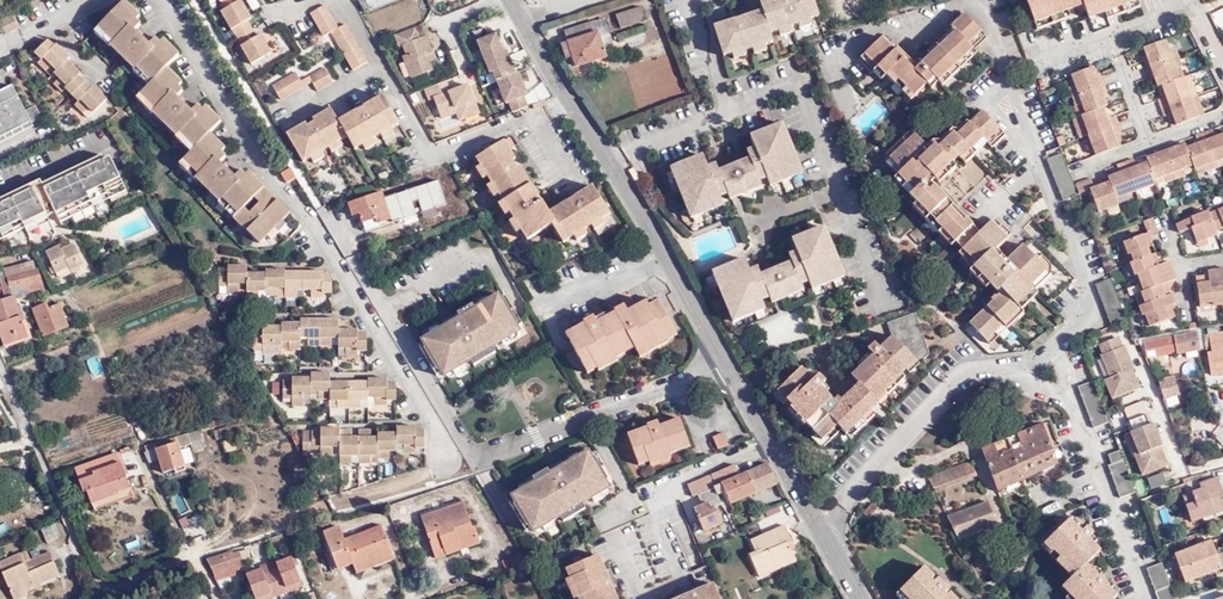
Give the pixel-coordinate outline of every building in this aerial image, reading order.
[(227,9),(223,12),(234,29),(237,28),(248,44),(245,46),(257,63),(276,50),(265,34),(260,36),(249,20),(253,17),(242,0),(221,0),(227,9)] [(359,11),(361,14),(396,0),(355,0),(359,11)] [(773,43),(770,34),(778,31),(790,28),(797,25),(810,22),(819,19),(813,0),(789,0),(789,1),(784,3),(783,0),(768,0),(760,2),(761,4),(763,10),(736,18),(739,27),(733,29),(730,20),(713,25),(724,58),(732,55),(744,52),(752,49),(764,46),(773,43)] [(1036,22),(1054,15),(1072,9),(1070,3),(1077,0),(1028,0),(1036,22)] [(1072,9),(1087,4),(1086,0),(1077,0),(1070,3),(1072,9)] [(1087,4),(1090,11),(1106,5),(1109,12),(1126,5),(1140,0),(1086,0),(1087,4)] [(1146,6),(1144,0),(1140,0),(1126,5),(1129,12),(1146,6)] [(166,69),(169,65),(177,56),(162,42),(159,45),(154,40),(148,46),(144,43),(147,41),(138,33),(136,35),(133,32),(139,27),(134,22),(138,18),(123,4),(96,31),(104,38),(113,47),(109,51),(132,72),(135,68),(144,76),(152,83),(166,69)] [(326,5),(312,13),(326,35),(333,31),(356,68),(370,59),(347,22),(340,26),(326,5)] [(1090,11),(1092,17),(1109,12),(1106,5),(1090,11)] [(1126,5),(1109,12),(1111,19),(1129,12),(1126,5)] [(640,7),(618,14),(623,28),(645,20),(640,7)] [(1062,20),(1075,15),(1072,9),(1054,15),(1056,22),(1062,20)] [(889,76),(897,84),(905,92),(912,100),(924,90),(927,93),(933,87),(943,78),(952,69),(962,60),(973,50),(974,51),(989,38),(965,11),(950,25),(955,30),(920,62),(914,68),(909,71),(894,55),(898,51),(886,37),(859,63),(872,76),(875,73),(879,70),(887,78),(889,76)] [(1054,15),(1036,22),(1039,29),(1056,22),(1054,15)] [(739,27),(736,18),(733,19),(730,20),(733,29),(739,27)] [(0,25),(0,26),(5,35),(19,28),(14,19),(0,25)] [(608,25),(605,19),(596,22),(598,29),(608,25)] [(608,25),(598,29),(596,22),(566,33),(569,42),(564,44),(573,68),(607,57),(604,48),(614,45),(608,25)] [(799,32),(812,28),(810,22),(797,25),(799,32)] [(780,38),(792,34),(790,28),(778,31),(780,38)] [(421,40),(416,29),(394,38),(399,51),(403,49),(407,57),(403,59),(406,64),(400,67),(405,81),(411,79),(413,82),(435,73),(431,65),(428,57),(434,55),(427,37),(421,40)] [(104,38),(96,31),(91,36),(99,44),(104,38)] [(509,103),(513,114),(528,109),(524,97),(528,96),(519,74),(516,75),(507,52),(503,53),(497,37),(478,44),(490,75),(494,74),(506,104),(509,103)] [(99,44),(108,52),(109,51),(113,47),(104,38),(99,44)] [(1142,55),(1144,59),(1147,68),(1182,55),(1178,46),(1171,48),(1167,38),(1142,48),(1145,54),(1142,55)] [(57,72),(64,65),(66,62),(60,57),(64,54),(56,47),(54,48),(47,42),(34,55),(41,63),(36,68),(44,75),(47,71),(52,67),(57,72)] [(764,46),(752,49),(754,54),(766,51),(764,46)] [(312,51),(314,61),(330,58),(329,48),(312,51)] [(962,60),(966,65),(977,55),(974,51),(973,50),(962,60)] [(909,71),(914,68),(898,51),(894,55),(909,71)] [(744,52),(732,55),(734,61),(746,57),(744,52)] [(66,62),(67,62),(69,59),(64,54),(60,57),(66,62)] [(431,65),(437,62),(434,55),(428,57),(431,65)] [(1154,77),(1156,82),(1179,69),(1179,67),(1183,65),(1184,66),(1185,66),(1182,55),(1147,68),(1151,78),(1154,77)] [(952,69),(957,73),(966,65),(962,60),(952,69)] [(67,62),(66,62),(64,65),(71,72),(74,69),(67,62)] [(71,72),(64,65),(57,72),(54,74),(60,79),(55,84),(54,85),(61,93),(65,90),(77,77),(80,74),(74,69),(71,72)] [(297,70),(274,84),(282,99),(312,80),(318,90),(335,80),(326,65),(303,79),(297,70)] [(1187,76),(1184,66),(1179,69),(1182,78),(1187,76)] [(47,71),(52,77),(54,74),(57,72),(52,67),(47,71)] [(1098,79),(1092,67),(1076,74),(1079,83),(1072,86),(1075,95),(1105,84),(1103,77),(1098,79)] [(132,72),(131,73),(140,81),(144,76),(135,68),(132,72)] [(207,134),(209,133),(219,122),(205,107),(201,111),(196,106),(190,112),(187,109),(189,108),(180,99),(178,100),(176,98),(181,92),(177,88),(180,84),(177,81),(166,69),(152,83),(147,88),(139,96),(154,111),(151,114),(174,138),(178,135),(192,149),(207,134)] [(943,78),(947,82),(957,73),(952,69),(943,78)] [(1158,87),(1164,85),(1182,78),(1179,69),(1156,82),(1158,87)] [(879,70),(875,73),(883,81),(885,79),(887,78),(879,70)] [(60,79),(54,74),(52,77),(50,79),(55,84),(60,79)] [(1187,76),(1195,96),(1200,94),(1193,74),(1187,76)] [(140,81),(147,88),(152,83),(144,76),(140,81)] [(887,78),(885,79),(893,88),(897,84),(889,76),(887,78)] [(1195,96),(1187,76),(1182,78),(1164,85),(1167,91),(1168,97),(1164,98),(1162,99),(1164,107),(1195,96)] [(65,90),(71,97),(84,84),(77,77),(65,90)] [(943,78),(933,87),(937,92),(947,82),(943,78)] [(78,103),(90,90),(84,84),(71,97),(78,103)] [(449,95),(444,84),(423,93),(428,104),(434,102),(441,120),(455,115),(458,124),(478,116),(467,88),(449,95)] [(897,84),(893,88),(901,96),(905,92),(897,84)] [(1080,102),(1084,114),(1106,105),(1107,105),(1105,98),(1103,95),(1109,93),(1105,84),(1075,95),(1078,103),(1080,102)] [(100,95),(93,88),(90,90),(78,103),(75,106),(83,113),(89,108),(94,114),(103,104),(97,98),(100,95)] [(32,126),(42,121),(36,110),(26,115),(13,90),(0,96),(0,142),(32,126)] [(905,92),(901,96),(908,104),(912,100),(905,92)] [(1208,115),(1200,94),(1195,96),(1202,117),(1208,115)] [(103,104),(106,101),(100,95),(97,98),(103,104)] [(154,111),(139,96),(138,97),(135,101),(149,116),(151,114),(154,111)] [(347,139),(355,151),(366,144),(374,140),(381,135),(392,129),(400,124),(384,96),(367,106),(368,108),(362,112),(359,114),(362,120),(356,123),(351,116),(338,123),(330,109),(318,117),(323,124),(318,128),(314,122),(310,124),(306,127),(304,124),(286,136),(303,164),(311,159),(322,154),(330,148),(340,142),(347,139)] [(1195,96),(1164,107),(1168,116),(1171,115),(1173,119),(1177,118),(1180,125),(1202,117),(1195,96)] [(545,107),(543,102),(530,107),(533,112),(545,107)] [(1084,114),(1087,120),(1107,109),(1106,105),(1084,114)] [(83,113),(88,119),(94,114),(89,108),(83,113)] [(1087,120),(1092,134),(1120,124),(1117,115),(1113,117),(1110,117),(1108,113),(1107,109),(1087,120)] [(362,120),(359,114),(358,112),(351,116),(356,123),(362,120)] [(1075,118),(1078,125),(1087,120),(1084,114),(1075,118)] [(323,124),(318,117),(313,120),(314,122),(318,128),(323,124)] [(978,129),(981,132),(975,136),(967,143),(965,141),(957,148),(959,151),(951,158),(949,155),(947,153),(939,159),(936,156),(923,142),(916,148),(909,155),(900,163),(912,177),(929,195),(927,197),(942,213),(950,223),(946,226),(974,256),(977,253),(985,246),(938,193),(945,186),(954,179),(963,170),(971,164),(972,165),(979,160),(990,150),(994,155),(1000,160),(1018,145),(993,117),(978,129)] [(1092,134),(1087,120),(1078,125),(1083,138),(1092,134)] [(1100,154),(1119,147),(1117,140),(1115,135),(1120,133),(1123,132),(1120,124),(1092,134),(1100,154)] [(34,129),(32,126),(0,142),(0,146),(34,129)] [(734,196),(736,202),(768,190),(766,184),(774,181),(775,185),(786,181),(797,177),(808,173),(790,126),(764,135),(769,147),(762,149),(754,152),(756,158),(759,165),(742,171),(745,179),(739,181),(736,173),(727,176),(725,170),(722,163),(715,166),(708,169),(704,158),(684,166),(688,177),(680,179),(692,211),(694,215),(706,210),(716,206),(727,203),(726,199),(734,196)] [(384,140),(395,134),(392,129),(381,135),(384,140)] [(1215,129),(1207,132),(1216,159),(1222,156),(1222,133),(1218,135),(1215,129)] [(1189,146),(1195,162),(1197,166),(1216,159),(1207,132),(1199,135),(1201,141),(1189,146)] [(220,153),(223,150),(217,144),(212,139),(207,134),(192,149),(188,155),(181,161),(189,169),(197,176),(194,180),(218,203),(221,199),(228,207),(237,215),(243,208),(254,198),(263,188),(248,174),(244,177),(240,173),(234,179),(231,176),(233,174),(224,165),(222,167),(219,164),(225,159),(220,153)] [(973,134),(965,141),(967,143),(975,136),(973,134)] [(173,139),(188,155),(192,149),(178,135),(174,138),(173,139)] [(514,143),(510,135),(505,138),(510,146),(514,143)] [(769,147),(764,135),(758,138),(762,149),(769,147)] [(1058,137),(1061,145),(1067,143),(1064,135),(1058,137)] [(916,148),(923,142),(919,137),(912,144),(916,148)] [(570,199),(551,210),(548,207),(540,212),(537,206),(542,203),(537,196),(541,194),(525,170),(517,174),(514,169),(520,166),(514,157),(516,156),(510,146),(505,138),(471,159),(477,168),(484,179),(488,186),(494,195),(500,203),(507,215),(512,222),(518,233),(525,243),(554,225),(565,242),(577,234),(588,227),(594,223),(605,217),(612,212),(594,184),(582,191),(587,198),(582,201),(578,196),(575,198),(571,200),(570,199)] [(954,145),(957,148),(965,141),(962,138),(954,145)] [(369,149),(376,144),(374,140),(366,144),(369,149)] [(340,142),(330,148),(333,153),(343,147),(340,142)] [(1168,146),(1178,176),(1179,177),(1187,174),(1185,171),(1184,166),(1195,162),(1189,146),(1188,144),(1179,147),(1177,143),(1168,146)] [(1148,153),(1151,160),(1156,175),(1165,172),(1167,177),(1168,179),(1178,176),(1168,146),(1148,153)] [(959,151),(957,148),(953,151),(949,155),(951,158),(959,151)] [(947,153),(944,149),(936,156),(939,159),(947,153)] [(979,160),(983,164),(994,155),(990,150),(979,160)] [(900,163),(909,155),(904,151),(892,161),(897,165),(900,163)] [(1046,159),(1062,202),(1080,195),(1076,184),(1069,166),(1064,152),(1046,159)] [(322,154),(311,159),(314,164),(324,158),(322,154)] [(715,166),(711,156),(704,158),(708,169),(715,166)] [(759,165),(756,158),(725,170),(727,176),(736,173),(742,171),(759,165)] [(1137,158),(1129,161),(1139,188),(1158,181),(1156,175),(1151,160),(1143,163),(1139,164),(1138,161),(1137,158)] [(1216,159),(1197,166),(1198,170),(1218,163),(1216,159)] [(70,211),(80,206),(91,202),(107,195),(117,191),(112,180),(106,167),(104,160),(42,188),(55,217),(70,211)] [(979,160),(972,165),(976,170),(983,164),(979,160)] [(180,163),(177,166),(184,173),(189,169),(181,161),(180,163)] [(1139,188),(1129,161),(1119,164),(1120,167),(1122,171),(1117,172),(1110,174),(1113,181),(1120,200),(1131,196),(1129,192),(1139,188)] [(1185,171),(1197,166),(1195,162),(1184,166),(1185,171)] [(907,182),(912,177),(900,163),(897,165),(895,168),(907,182)] [(106,167),(112,180),(120,177),(114,164),(106,167)] [(517,174),(525,170),(523,167),(522,165),(520,166),(514,169),(517,174)] [(688,177),(684,166),(676,168),(680,179),(688,177)] [(635,167),(630,171),(638,184),(644,180),(635,167)] [(281,173),(285,180),(294,174),(290,168),(281,173)] [(479,182),(484,179),(477,168),(472,171),(479,182)] [(189,169),(184,173),(192,181),(194,180),(197,176),(189,169)] [(963,170),(954,179),(959,184),(968,176),(963,170)] [(745,179),(742,171),(736,173),(739,181),(745,179)] [(1165,172),(1156,175),(1158,181),(1167,177),(1165,172)] [(797,177),(799,182),(810,178),(808,173),(797,177)] [(288,184),(297,179),(294,174),(285,180),(288,184)] [(786,181),(788,186),(799,182),(797,177),(786,181)] [(927,197),(929,195),(912,177),(907,182),(924,200),(927,197)] [(954,179),(945,186),(950,192),(959,184),(954,179)] [(1121,203),(1120,200),(1113,181),(1102,185),(1097,187),(1095,187),(1091,179),(1076,184),(1080,195),(1090,191),(1099,210),(1121,203)] [(786,181),(775,185),(777,190),(788,186),(786,181)] [(40,184),(33,187),(35,192),(46,216),(48,221),(55,217),(42,188),(40,184)] [(484,188),(490,198),(494,195),(488,186),(484,188)] [(938,193),(985,246),(990,242),(957,207),(953,202),(956,199),(950,192),(945,186),(938,193)] [(281,223),(289,214),(269,194),(263,188),(254,198),(259,203),(249,214),(243,208),(237,215),(232,220),(259,246),(266,239),(274,230),(281,223)] [(107,195),(111,201),(120,197),(117,191),(107,195)] [(587,198),(582,191),(577,194),(578,196),(582,201),(587,198)] [(21,221),(23,226),(35,221),(46,216),(35,192),(0,207),(0,230),(12,225),(21,221)] [(389,209),(403,204),(401,197),(396,198),(395,194),(385,197),(384,193),(348,206),(352,219),(355,218),(358,227),(361,226),(375,222),(376,227),(393,222),(392,220),(389,209)] [(456,194),(416,206),(421,223),(461,210),(456,194)] [(91,202),(95,208),(111,201),(107,195),(91,202)] [(927,197),(924,200),(923,201),(938,217),(942,213),(927,197)] [(221,199),(218,203),(216,204),(223,211),(228,207),(221,199)] [(80,206),(83,213),(95,208),(91,202),(80,206)] [(540,212),(548,207),(545,202),(542,203),(537,206),(540,212)] [(507,215),(500,203),(495,206),(502,218),(507,215)] [(716,206),(718,213),(729,209),(727,203),(716,206)] [(392,220),(406,215),(403,204),(389,209),(392,220)] [(70,211),(73,218),(83,213),(80,206),(70,211)] [(706,210),(708,216),(718,213),(716,206),(706,210)] [(223,211),(232,220),(237,215),(228,207),(223,211)] [(1207,236),(1218,232),(1216,227),(1211,213),(1209,209),(1177,222),(1180,230),(1192,225),(1197,240),(1207,236)] [(1211,213),(1216,227),(1222,224),(1222,209),(1211,213)] [(706,210),(694,215),(696,220),(708,216),(706,210)] [(55,217),(59,224),(73,218),(70,211),(55,217)] [(942,213),(938,217),(945,226),(946,226),(950,223),(942,213)] [(39,228),(49,224),(48,221),(46,216),(35,221),(39,228)] [(598,229),(608,222),(605,217),(594,223),(598,229)] [(1124,255),(1127,263),(1131,262),(1151,255),(1148,248),(1146,241),(1152,238),(1152,237),(1159,234),(1153,217),(1150,218),(1144,220),(1148,231),(1123,241),(1127,253),(1124,255)] [(12,225),(16,233),(25,229),(23,226),(21,221),(12,225)] [(25,229),(26,234),(39,228),(35,221),(23,226),(25,229)] [(361,226),(364,235),(393,225),(393,222),(376,227),(375,222),(361,226)] [(507,225),(513,236),(518,233),(512,222),(507,225)] [(279,235),(286,227),(281,223),(274,230),(279,235)] [(0,230),(4,238),(16,233),(12,225),(0,230)] [(581,240),(592,233),(588,227),(577,234),(581,240)] [(765,275),(762,268),(761,269),(753,272),(746,274),(742,263),(723,270),(728,281),(720,284),(733,319),(745,315),(757,311),(768,307),(767,304),(774,302),(776,308),(786,304),(809,296),(806,289),(812,287),(813,290),(825,285),(836,281),(847,277),(829,229),(801,240),(806,253),(800,255),(792,257),(795,265),(797,269),(782,275),(785,284),(778,286),(776,277),(767,280),(765,275)] [(266,239),(270,243),(279,235),(274,230),(266,239)] [(1011,238),(1003,230),(998,234),(1006,243),(1011,238)] [(985,262),(982,265),(986,269),(990,275),(1007,293),(1010,295),(991,312),(974,327),(991,346),(999,339),(1008,331),(1016,324),(1025,316),(1023,313),(1030,306),(1040,298),(1037,295),(1053,281),(1032,258),(1017,272),(1012,275),(999,262),(1004,258),(1013,250),(1006,243),(998,234),(990,242),(985,246),(977,253),(985,262)] [(1207,236),(1197,240),(1199,245),(1208,241),(1207,236)] [(1013,250),(1018,245),(1011,238),(1006,243),(1013,250)] [(1148,248),(1155,246),(1152,238),(1146,241),(1148,248)] [(806,253),(801,240),(795,242),(800,255),(806,253)] [(66,254),(74,271),(76,275),(89,269),(80,248),(66,254)] [(60,277),(74,271),(66,254),(64,251),(51,257),(60,277)] [(1157,252),(1151,255),(1131,262),(1135,274),(1139,273),(1142,281),(1173,269),(1170,260),(1165,261),(1160,263),(1158,257),(1157,252)] [(977,253),(974,256),(982,265),(985,262),(977,253)] [(1012,275),(1017,272),(1009,263),(1004,258),(999,262),(1012,275)] [(746,274),(753,272),(749,261),(742,263),(746,274)] [(5,274),(11,289),(14,299),(44,292),(39,270),(36,270),(34,263),(4,271),(5,274)] [(765,275),(767,280),(776,277),(778,286),(785,284),(782,275),(797,269),(795,265),(765,275)] [(248,289),(248,275),(248,271),(240,271),(240,267),(229,267),(228,270),(220,270),(221,289),(230,290),(230,298),(240,299),(241,289),(248,289)] [(986,269),(982,273),(986,278),(990,275),(986,269)] [(1172,279),(1176,278),(1173,269),(1142,281),(1145,290),(1142,291),(1146,302),(1171,293),(1173,292),(1170,285),(1169,281),(1172,279)] [(1200,306),(1222,304),(1221,293),(1219,282),(1218,269),(1206,271),(1207,276),(1203,277),(1197,277),(1200,306)] [(723,270),(716,273),(720,284),(728,281),(723,270)] [(267,275),(267,280),(267,293),(267,297),(276,297),(276,290),(286,290),(286,275),(278,276),(278,272),(267,272),(267,275)] [(324,276),(323,273),(304,274),(304,292),(311,292),(311,299),(324,300),(324,294),(332,294),(332,277),(324,276)] [(297,292),(304,292),(304,274),(285,274),(286,275),(286,290),(286,297),(286,299),(297,299),(297,292)] [(248,275),(248,289),(248,299),(248,301),(259,301),(259,293),(267,293),(267,280),(260,280),(260,275),(248,275)] [(1110,325),(1128,319),(1125,311),(1117,290),(1112,276),(1094,283),(1110,325)] [(836,281),(838,286),(849,282),(847,277),(836,281)] [(825,285),(827,290),(838,286),(836,281),(825,285)] [(10,307),(4,292),(1,282),(0,283),(0,335),(4,346),(17,342),(16,337),(27,333),(17,304),(10,307)] [(813,290),(816,294),(827,290),(825,285),(813,290)] [(1010,295),(1007,293),(988,309),(991,312),(1010,295)] [(1171,293),(1146,302),(1135,307),(1139,316),(1142,315),(1146,326),(1171,317),(1170,313),(1167,306),(1172,305),(1175,304),(1171,293)] [(493,305),(503,299),(500,296),(491,301),(493,305)] [(421,349),(438,376),(443,374),(453,367),(456,372),(512,337),(510,333),(519,328),(524,325),(507,297),(503,299),(493,305),(491,301),(455,324),(457,327),(453,329),(450,331),(448,328),(434,336),(436,339),(426,345),(421,349)] [(1035,311),(1044,303),(1040,298),(1030,306),(1035,311)] [(585,368),(594,363),(596,366),(616,355),(614,352),(633,342),(636,347),(639,352),(669,337),(667,335),(677,330),(661,301),(651,306),(643,310),(640,305),(635,308),(629,311),(601,326),(598,321),(595,317),(590,319),(585,322),(587,324),(567,335),(585,368)] [(643,310),(651,306),(648,301),(640,305),(643,310)] [(44,336),(45,336),(69,328),(62,304),(49,308),(48,302),(35,306),(44,336)] [(629,311),(626,306),(612,313),(598,321),(601,326),(629,311)] [(1025,316),(1027,318),(1035,311),(1030,306),(1023,313),(1025,316)] [(757,311),(759,316),(771,312),(768,307),(757,311)] [(745,315),(747,321),(759,316),(757,311),(745,315)] [(792,404),(808,420),(805,423),(814,432),(826,443),(839,430),(844,434),(846,435),(848,433),(870,411),(878,403),(873,398),(899,373),(904,368),(914,358),(919,363),(929,354),(916,312),(886,321),(890,335),(878,347),(873,342),(869,346),(866,350),(870,354),(850,375),(858,383),(862,387),(841,409),(836,405),(840,401),(838,399),(835,396),(832,400),(820,388),(825,382),(822,378),(818,374),(812,380),(800,368),(777,390),(792,404)] [(733,319),(735,325),(747,321),(745,315),(733,319)] [(1016,324),(1020,329),(1030,321),(1027,318),(1025,316),(1016,324)] [(321,347),(320,320),(310,321),(310,325),(302,326),(302,340),(309,340),(309,347),(321,347)] [(333,340),(340,340),(340,335),(340,330),(340,324),(333,324),(333,320),(320,320),(321,347),(333,347),(333,340)] [(283,326),(283,331),(283,350),(302,351),(302,347),(302,340),(302,326),(302,324),(283,324),(283,326)] [(1008,331),(1012,336),(1020,329),(1016,324),(1008,331)] [(283,354),(283,350),(283,331),(276,330),(276,327),(265,327),(265,330),(255,330),(254,347),(263,347),(263,357),(276,357),(276,353),(283,354)] [(512,337),(521,332),(519,328),(510,333),(512,337)] [(340,335),(340,340),(340,347),(340,357),(360,357),(360,351),(367,352),(368,352),(368,333),(359,333),(359,330),(348,330),(348,335),(340,335)] [(669,337),(670,339),(679,334),(677,330),(667,335),(669,337)] [(1208,351),(1212,374),(1222,372),(1222,330),(1209,332),(1212,350),(1208,351)] [(999,339),(1004,343),(1012,336),(1008,331),(999,339)] [(1202,349),(1198,331),(1191,332),(1185,333),(1185,334),(1141,342),(1145,351),(1177,345),(1179,353),(1202,349)] [(16,337),(17,342),(29,338),(27,333),(16,337)] [(426,345),(436,339),(434,336),(424,342),(426,345)] [(669,337),(639,352),(642,357),(671,342),(670,339),(669,337)] [(1112,400),(1139,390),(1131,371),(1133,370),(1124,347),(1122,348),(1118,338),(1099,345),(1103,355),(1101,356),(1110,379),(1105,380),(1112,400)] [(991,346),(995,350),(1004,343),(999,339),(991,346)] [(616,355),(617,357),(636,347),(633,342),(614,352),(616,355)] [(596,366),(598,369),(599,371),(619,361),(617,357),(616,355),(596,366)] [(904,368),(909,373),(919,363),(914,358),(904,368)] [(594,363),(585,368),(589,374),(598,369),(596,366),(594,363)] [(445,378),(456,372),(453,367),(443,374),(445,378)] [(878,403),(904,378),(899,373),(873,398),(878,403)] [(332,399),(331,389),(331,384),(331,379),(331,374),(312,374),(312,378),(312,392),(320,392),(320,399),(332,399)] [(1175,375),(1160,379),(1166,396),(1180,392),(1175,375)] [(304,399),(312,399),(312,392),(312,378),(295,377),(295,382),(285,382),(285,385),(273,385),(273,395),(285,396),(285,399),(294,399),(293,407),(304,407),(304,405),(304,399)] [(1082,394),(1097,388),(1093,377),(1077,383),(1082,394)] [(369,380),(369,385),(369,399),(377,398),(377,405),(388,405),(388,400),(395,401),(397,401),(397,382),(388,382),(389,380),(369,380)] [(862,387),(858,383),(840,401),(836,405),(841,409),(862,387)] [(340,389),(331,389),(332,399),(332,402),(340,402),(340,408),(350,408),(350,384),(340,384),(340,389)] [(369,401),(369,399),(369,385),(350,384),(350,408),(362,409),(362,401),(369,401)] [(1094,425),(1109,420),(1108,415),(1106,412),(1097,388),(1082,394),(1094,425)] [(777,390),(772,395),(786,409),(792,404),(777,390)] [(786,409),(803,426),(805,423),(808,420),(792,404),(786,409)] [(853,437),(875,416),(870,411),(848,433),(853,437)] [(1146,416),(1129,423),(1132,432),(1126,435),(1142,476),(1166,466),(1159,448),(1161,447),(1153,424),(1150,426),(1146,416)] [(649,427),(628,434),(641,465),(649,462),(651,466),(672,459),(671,455),(690,448),(681,418),(661,425),(660,421),(655,423),(649,425),(649,427)] [(1055,448),(1046,424),(1041,425),(1051,449),(1055,448)] [(1057,464),(1051,449),(1041,425),(982,449),(997,487),(1057,464)] [(232,426),(220,430),(222,439),(234,435),(232,426)] [(398,427),(398,433),(398,445),(407,445),(407,452),(417,452),(417,448),(426,448),(425,430),(416,430),(416,427),(398,427)] [(726,429),(714,433),(719,447),(731,443),(726,429)] [(334,452),(341,452),(341,430),(323,430),(323,434),(314,434),(314,452),(323,452),(323,461),(334,461),(334,459),(334,452)] [(341,430),(341,452),(341,459),(342,463),(353,464),(353,456),(361,455),(361,440),(353,440),(353,430),(341,430)] [(360,430),(361,440),(361,455),(361,463),(372,464),(372,456),(379,456),(379,441),(372,440),(372,430),(360,430)] [(810,437),(825,452),(844,434),(839,430),(826,443),(814,432),(810,437)] [(189,435),(192,444),(194,452),(206,449),(201,432),(189,435)] [(391,450),(398,450),(398,445),(398,433),(379,433),(379,441),(379,456),(379,459),(391,459),(391,450)] [(187,471),(180,447),(192,444),(189,435),(155,445),(157,451),(165,477),(187,471)] [(701,440),(706,453),(717,448),(712,436),(701,440)] [(1111,461),(1123,456),(1119,447),(1107,451),(1111,461)] [(583,460),(592,455),(590,451),(581,456),(583,460)] [(559,469),(523,490),(525,493),(515,499),(509,502),(526,530),(531,527),(541,521),(544,526),(603,492),(601,488),(609,483),(614,480),(598,452),(592,455),(583,460),(581,456),(567,465),(569,468),(565,470),(561,472),(559,469)] [(110,498),(127,493),(115,456),(73,472),(81,496),(84,495),(89,508),(110,501),(110,498)] [(1119,495),(1135,489),(1123,456),(1111,461),(1107,462),(1119,495)] [(952,468),(957,480),(978,472),(972,460),(952,468)] [(777,482),(767,463),(738,475),(733,463),(689,482),(693,494),(714,485),(717,491),(723,488),(730,503),(777,482)] [(935,489),(957,480),(952,468),(930,477),(935,489)] [(1146,477),(1150,488),(1166,482),(1161,471),(1146,477)] [(1222,510),(1222,474),(1203,480),(1205,487),(1187,493),(1194,515),(1217,508),(1218,511),(1222,510)] [(603,492),(611,487),(609,483),(601,488),(603,492)] [(513,496),(515,499),(525,493),(523,490),(513,496)] [(127,497),(128,496),(127,493),(110,498),(110,501),(112,506),(128,501),(127,497)] [(444,548),(443,543),(474,531),(470,519),(467,520),(457,496),(417,513),(433,553),(444,548)] [(988,500),(948,516),(959,538),(997,523),(988,500)] [(110,501),(89,508),(91,514),(112,506),(110,501)] [(873,504),(863,514),(869,520),(879,510),(873,504)] [(1217,508),(1194,515),(1195,519),(1218,511),(1217,508)] [(1080,530),(1067,519),(1065,522),(1077,533),(1080,530)] [(533,532),(544,526),(541,521),(531,527),(533,532)] [(1044,546),(1046,548),(1076,575),(1084,566),(1087,563),(1097,551),(1091,545),(1086,541),(1088,538),(1084,534),(1080,530),(1077,533),(1065,522),(1044,546)] [(791,541),(795,539),(788,524),(754,539),(761,554),(753,557),(762,576),(776,570),(773,564),(788,558),(791,564),(800,560),(794,549),(791,541)] [(339,530),(324,535),(340,574),(354,569),(357,577),(395,562),(382,526),(344,541),(339,530)] [(57,528),(46,531),(48,540),(59,537),(57,528)] [(444,548),(476,536),(474,531),(443,543),(444,548)] [(1220,569),(1214,553),(1217,552),(1212,540),(1175,553),(1185,582),(1220,569)] [(1074,578),(1076,575),(1046,548),(1044,551),(1074,578)] [(29,591),(62,575),(51,552),(41,556),(38,550),(30,553),(29,551),(0,564),(0,567),(12,594),(27,587),(29,591)] [(506,569),(527,560),(521,550),(502,557),(506,569)] [(1220,569),(1222,568),(1222,550),(1217,552),(1214,553),(1220,569)] [(246,565),(245,562),(243,554),(242,551),(232,554),(231,553),(208,559),(216,573),(246,565)] [(567,562),(569,569),(574,567),(578,575),(573,578),(577,586),(581,596),(586,593),(588,598),(614,587),(605,567),(599,551),(567,562)] [(243,554),(245,562),(253,559),(251,553),(243,554)] [(279,563),(278,561),(271,563),(283,596),(293,592),(291,588),(303,583),(294,558),(279,563)] [(773,564),(776,570),(791,564),(788,558),(773,564)] [(1176,598),(1161,559),(1145,565),(1158,598),(1176,598)] [(273,598),(276,598),(283,596),(271,563),(259,567),(260,570),(247,575),(256,598),(261,598),(271,595),(273,598)] [(1084,566),(1097,578),(1100,575),(1087,563),(1084,566)] [(950,591),(953,588),(947,581),(941,576),(938,579),(925,566),(902,590),(909,597),(912,598),(958,598),(950,591)] [(1084,566),(1076,575),(1074,578),(1063,590),(1069,596),(1073,598),(1116,598),(1118,597),(1109,590),(1104,585),(1097,578),(1084,566)] [(578,575),(574,567),(569,569),(572,577),(573,578),(578,575)] [(519,573),(504,578),(508,587),(522,581),(519,573)] [(572,588),(577,586),(573,578),(572,577),(568,579),(572,588)] [(669,595),(670,598),(721,598),(711,578),(690,587),(669,595)] [(1104,585),(1109,590),(1113,587),(1110,584),(1107,581),(1104,585)] [(293,592),(305,587),(303,583),(291,588),(293,592)] [(577,586),(572,588),(576,598),(581,596),(577,586)] [(12,594),(14,598),(25,598),(31,596),(29,591),(27,587),(12,594)] [(614,587),(588,598),(589,598),(619,598),(614,587)] [(909,597),(902,590),(899,593),(905,598),(907,598),(909,597)]
